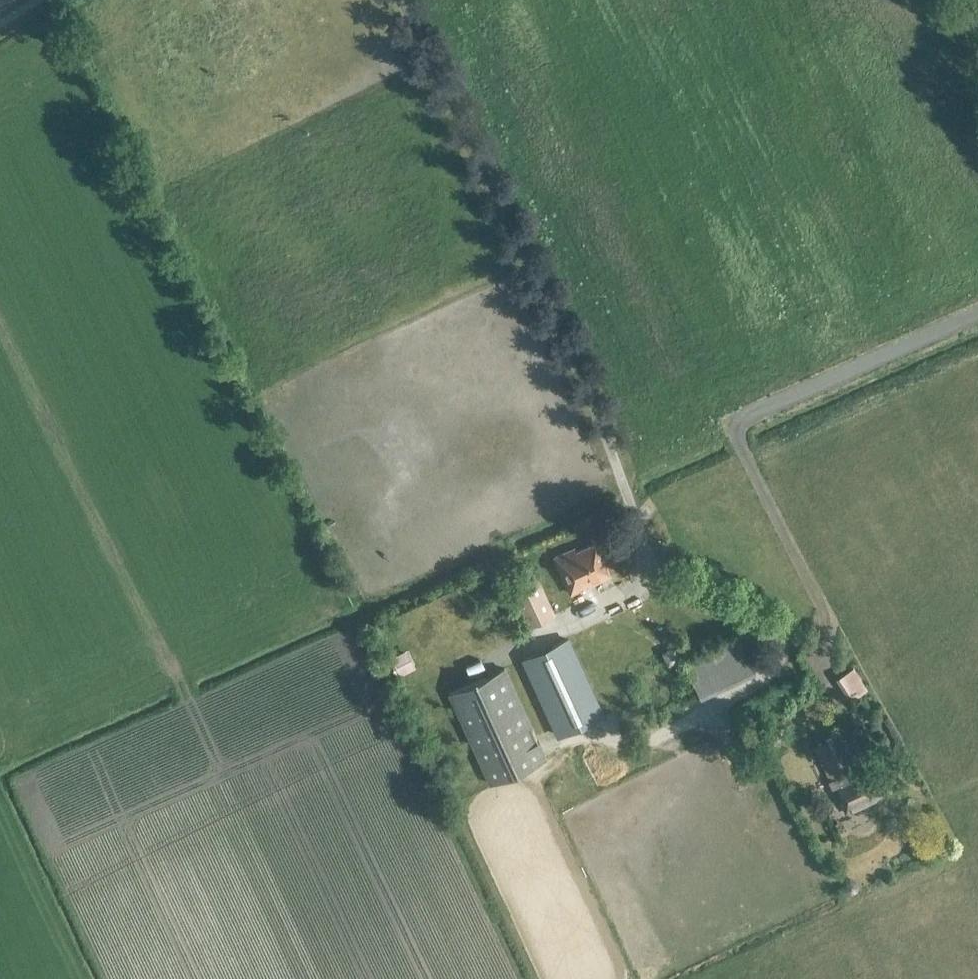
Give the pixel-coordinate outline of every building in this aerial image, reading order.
[(570,593),(610,576),(600,555),(604,553),(599,541),(569,554),(568,551),(554,557),(570,593)] [(556,614),(539,577),(511,590),(527,627),(556,614)] [(560,736),(605,715),(601,706),(597,699),(569,638),(524,659),(556,727),(560,736)] [(757,664),(748,647),(736,653),(729,639),(698,655),(708,675),(736,661),(742,672),(757,664)] [(672,658),(686,655),(683,643),(669,646),(672,658)] [(400,675),(415,668),(407,649),(391,656),(392,658),(389,659),(396,675),(399,674),(400,675)] [(854,667),(842,675),(836,679),(851,700),(868,689),(854,667)] [(491,784),(546,759),(504,668),(449,693),(491,784)] [(894,789),(883,767),(856,780),(851,771),(855,768),(838,734),(812,747),(828,781),(836,777),(841,788),(834,791),(845,813),(894,789)]
